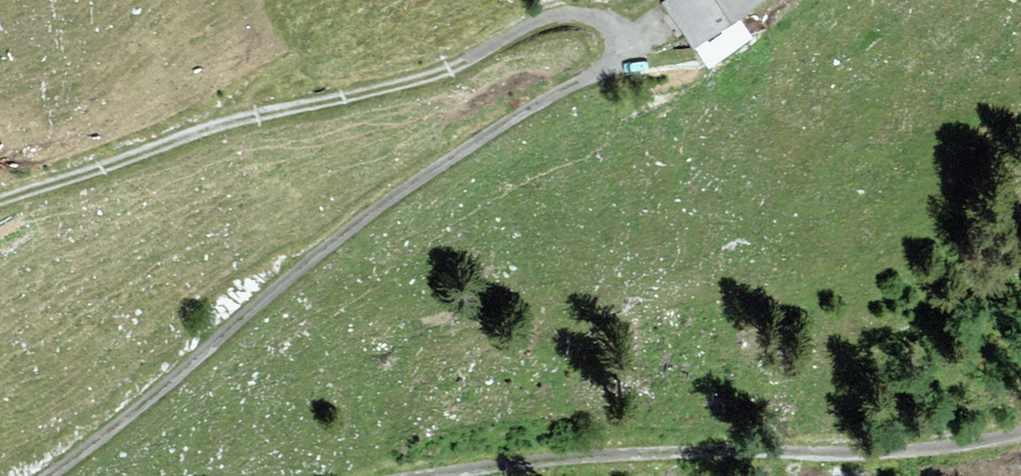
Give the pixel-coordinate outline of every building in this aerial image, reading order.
[(668,10),(700,58),(774,9),(768,0),(682,0),(668,10)]
